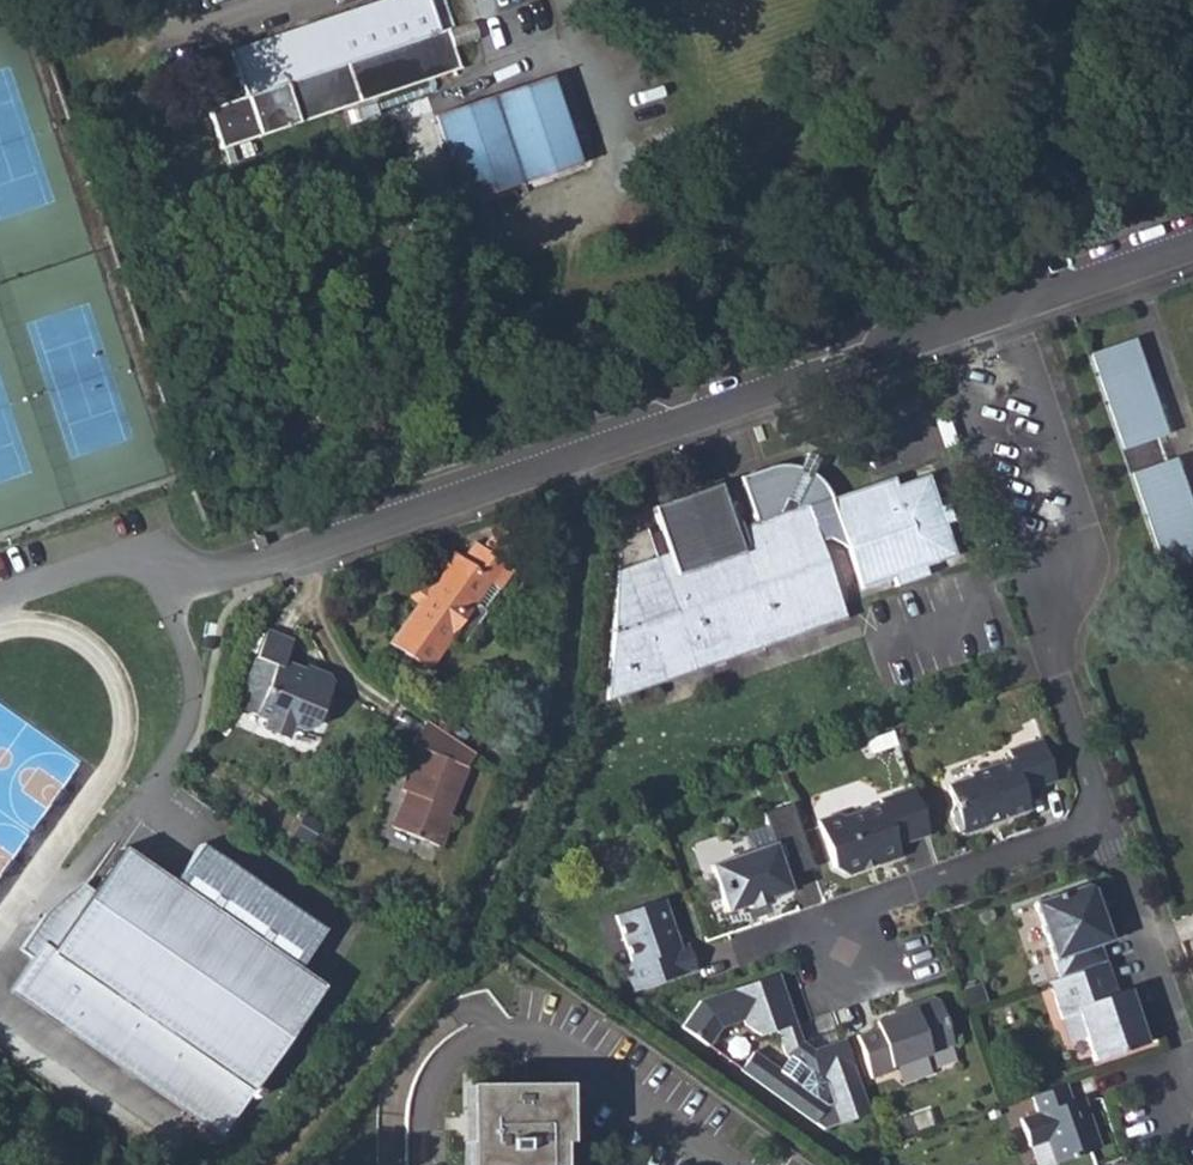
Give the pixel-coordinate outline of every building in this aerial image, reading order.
[(466,66),(459,46),(452,29),(439,33),(427,0),(385,0),(227,55),(256,138),(466,66)] [(439,33),(452,29),(456,27),(446,0),(427,0),(439,33)] [(452,29),(459,46),(478,39),(471,22),(456,27),(452,29)] [(469,202),(584,163),(554,74),(438,114),(469,202)] [(1088,347),(1122,443),(1165,428),(1131,332),(1088,347)] [(1126,454),(1160,552),(1192,541),(1192,509),(1169,439),(1126,454)] [(795,471),(806,478),(814,463),(803,456),(795,471)] [(827,504),(806,478),(795,471),(783,469),(772,467),(736,480),(752,526),(733,533),(716,487),(648,512),(656,534),(665,558),(655,561),(646,537),(644,530),(619,538),(607,698),(844,618),(817,541),(828,537),(840,561),(855,600),(885,589),(888,598),(920,587),(916,578),(950,566),(937,534),(946,531),(939,513),(931,516),(920,483),(889,494),(885,483),(827,504)] [(494,528),(480,548),(504,565),(518,546),(494,528)] [(656,534),(646,537),(655,561),(665,558),(656,534)] [(261,536),(256,538),(259,547),(265,545),(261,536)] [(255,549),(259,547),(256,538),(251,540),(255,549)] [(461,562),(453,556),(428,590),(420,602),(388,645),(425,672),(448,640),(457,646),(480,614),(472,607),(489,583),(495,588),(509,569),(504,565),(480,548),(474,543),(461,562)] [(419,583),(411,594),(420,602),(428,590),(419,583)] [(316,729),(336,684),(333,679),(307,667),(303,674),(284,664),(294,641),(268,631),(234,709),(267,722),(263,730),(286,740),(291,728),(305,735),(316,729)] [(460,770),(471,754),(422,720),(407,745),(413,749),(397,793),(405,796),(402,806),(397,803),(387,829),(435,848),(448,816),(443,815),(460,770)] [(892,730),(864,739),(869,753),(896,743),(892,730)] [(980,826),(984,821),(1003,815),(1004,818),(1028,810),(1022,792),(1055,782),(1040,739),(1007,750),(1010,760),(968,774),(969,777),(945,786),(952,807),(949,812),(956,831),(960,833),(980,826)] [(927,834),(912,789),(878,800),(879,805),(843,817),(838,814),(816,821),(833,868),(845,875),(863,868),(861,863),(871,860),(873,865),(899,856),(895,845),(927,834)] [(812,867),(790,803),(762,813),(772,844),(711,865),(727,911),(748,904),(750,907),(770,900),(768,897),(790,890),(786,877),(812,867)] [(1003,815),(984,821),(980,826),(1004,818),(1003,815)] [(40,946),(10,989),(219,1135),(245,1098),(251,1102),(258,1092),(252,1087),(319,990),(292,972),(319,933),(256,889),(253,883),(245,876),(232,874),(194,847),(167,884),(120,851),(49,952),(40,946)] [(861,863),(863,868),(873,865),(871,860),(861,863)] [(1029,901),(1056,979),(1104,963),(1098,945),(1109,941),(1101,918),(1092,920),(1088,906),(1096,903),(1092,889),(1081,884),(1029,901)] [(679,950),(663,902),(614,919),(630,966),(624,968),(633,995),(696,973),(688,947),(679,950)] [(1088,906),(1092,920),(1101,918),(1096,903),(1088,906)] [(1104,963),(1048,982),(1061,1020),(1077,1014),(1093,1062),(1145,1044),(1126,990),(1115,994),(1104,963)] [(776,974),(698,1001),(679,1027),(705,1046),(718,1028),(741,1020),(743,1025),(758,1035),(775,1030),(783,1054),(788,1057),(801,1067),(816,1076),(821,1074),(831,1104),(825,1105),(791,1081),(778,1071),(751,1052),(738,1070),(822,1129),(868,1113),(843,1040),(811,1051),(796,1040),(791,1026),(793,1025),(776,974)] [(876,1029),(854,1036),(869,1079),(891,1071),(890,1067),(928,1054),(928,1052),(952,1044),(936,999),(931,998),(916,1003),(913,1009),(896,1014),(874,1022),(876,1029)] [(916,1003),(895,1010),(896,1014),(913,1009),(916,1003)] [(788,1057),(778,1071),(791,1081),(801,1067),(788,1057)] [(558,1143),(564,1143),(564,1085),(472,1086),(472,1164),(558,1164),(558,1143)] [(1075,1119),(1069,1102),(1063,1085),(1030,1096),(1035,1114),(1018,1119),(1028,1146),(1045,1141),(1053,1163),(1098,1148),(1087,1115),(1075,1119)] [(1081,1098),(1069,1102),(1075,1119),(1087,1115),(1081,1098)]
